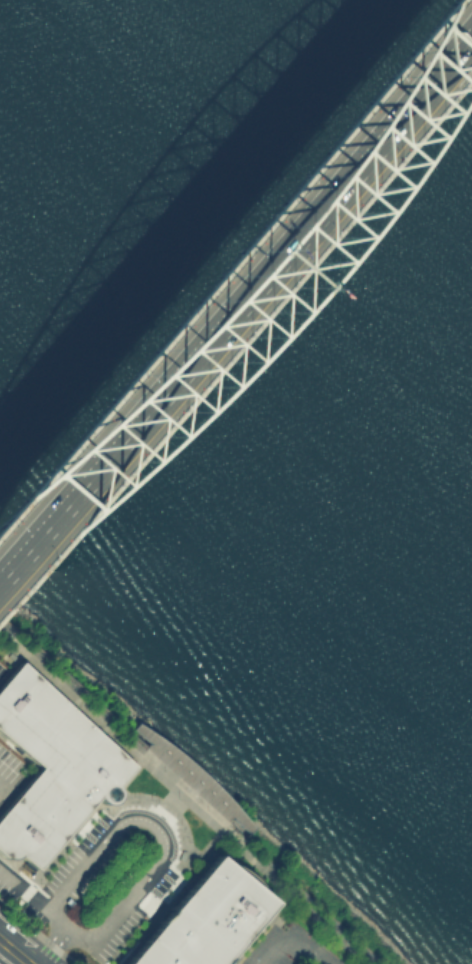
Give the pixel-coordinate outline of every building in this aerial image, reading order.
[(103,802),(106,802),(109,801),(111,800),(113,797),(114,794),(115,791),(114,788),(112,785),(128,765),(13,659),(0,676),(0,737),(36,766),(0,810),(0,854),(1,855),(4,857),(7,857),(11,857),(14,856),(16,854),(33,868),(93,795),(100,801),(103,802)] [(268,902),(217,963),(121,963),(211,855),(217,860),(236,867),(251,879),(261,896),(268,902)]
